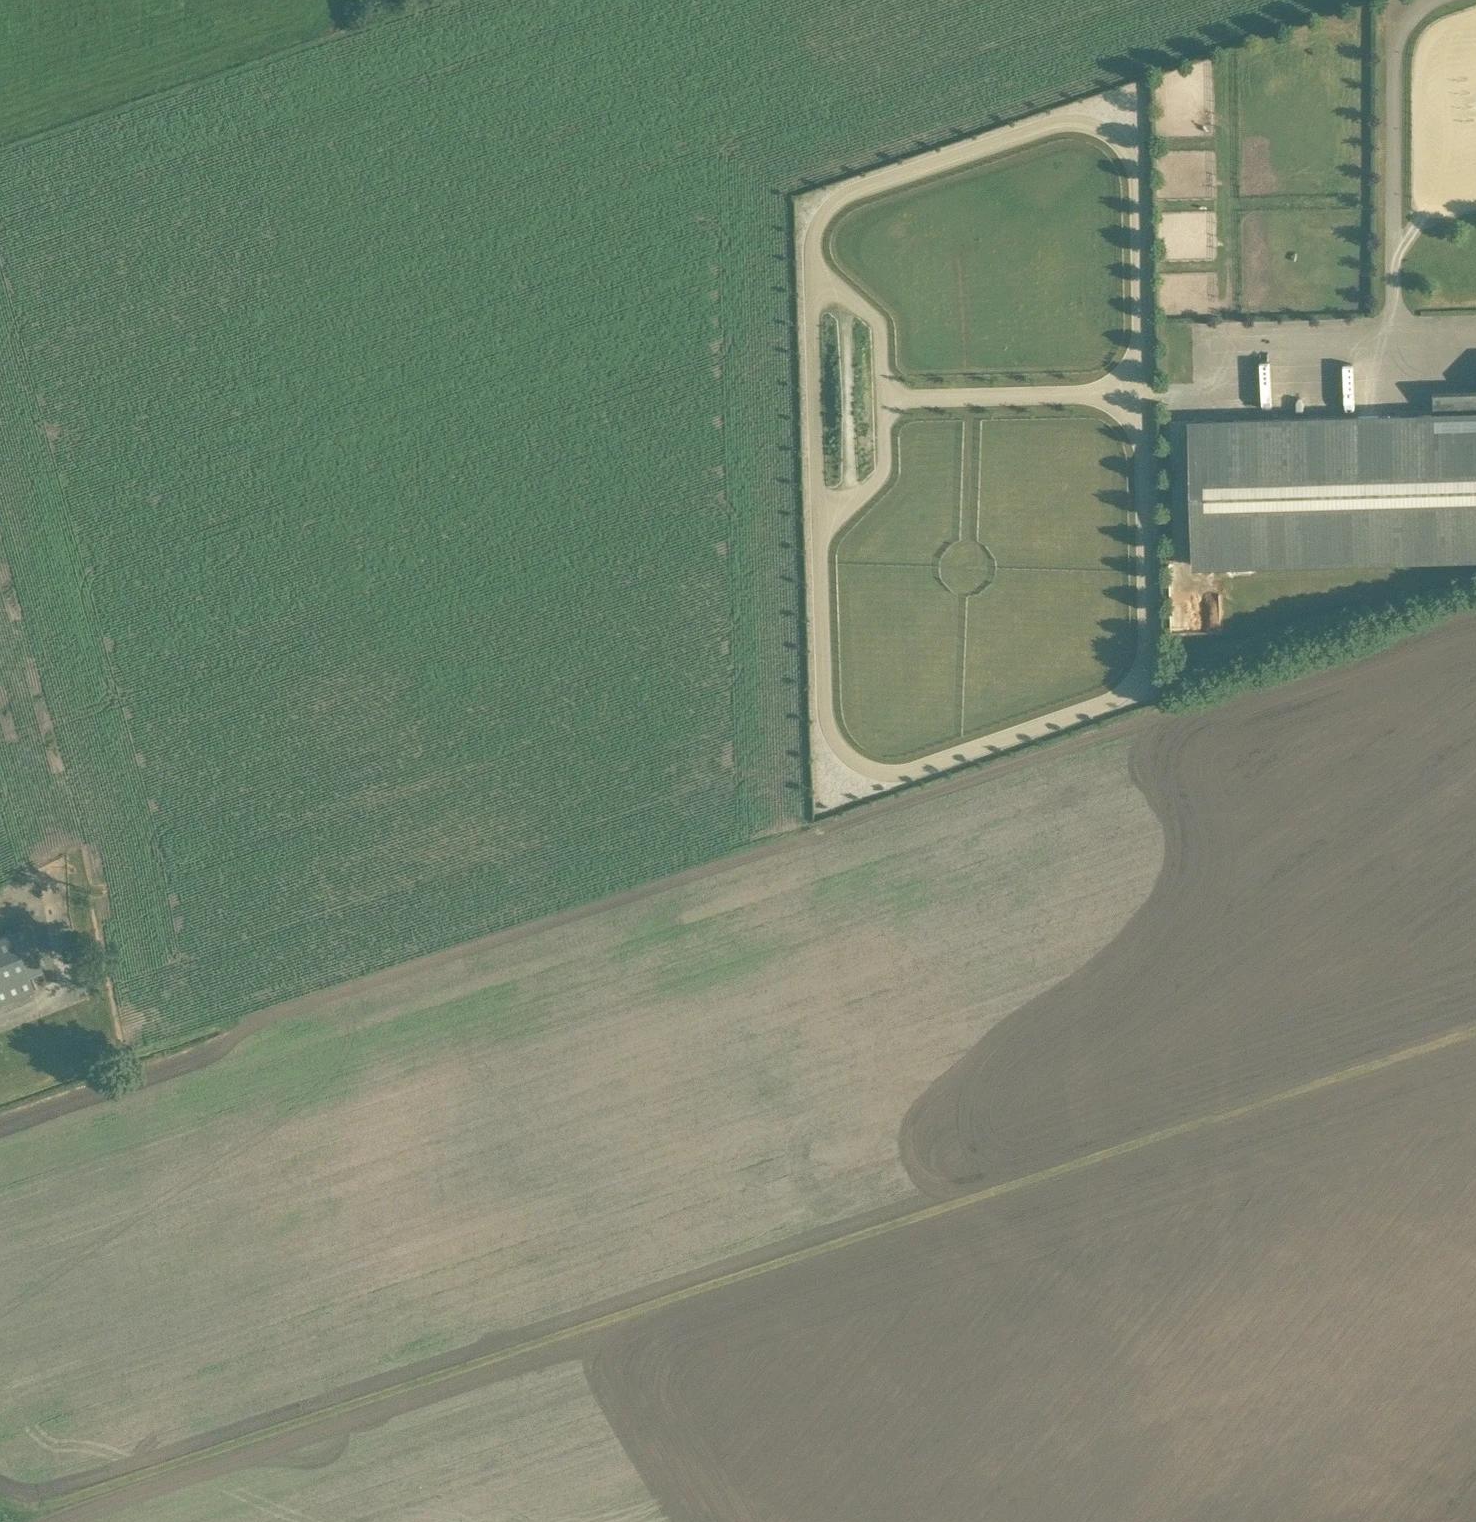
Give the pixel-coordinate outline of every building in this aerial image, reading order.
[(1434,412),(1434,411),(1190,418),(1194,567),(1475,559),(1475,411),(1434,412)] [(35,991),(13,934),(0,938),(0,1004),(35,991)]
